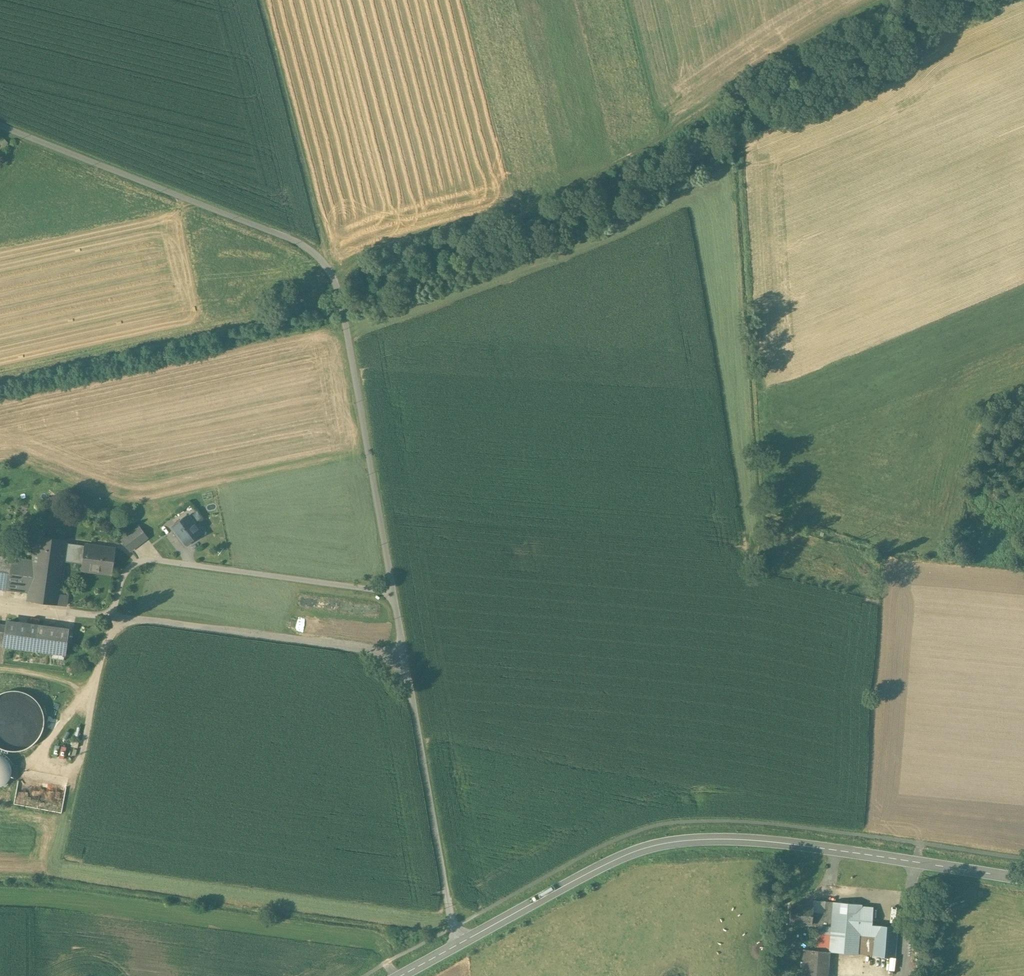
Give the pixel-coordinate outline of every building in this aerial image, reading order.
[(188,516),(172,528),(185,545),(201,533),(188,516)] [(139,527),(122,540),(130,551),(147,538),(139,527)] [(66,542),(38,538),(34,561),(30,593),(29,600),(66,605),(67,596),(59,595),(64,556),(84,559),(86,546),(66,543),(66,542)] [(102,549),(96,548),(96,546),(86,545),(84,559),(82,570),(83,570),(83,568),(111,572),(111,574),(115,549),(102,547),(102,549)] [(0,556),(0,590),(30,593),(34,561),(0,556)] [(36,626),(8,622),(7,626),(4,646),(33,650),(36,626)] [(68,630),(36,626),(33,650),(52,652),(65,654),(68,630)] [(16,753),(41,741),(47,719),(35,694),(13,688),(0,694),(0,753),(0,754),(0,755),(14,759),(16,753)] [(12,762),(10,763),(7,753),(0,755),(0,785),(17,781),(12,762)] [(812,912),(824,913),(825,901),(813,900),(812,907),(812,912)] [(833,902),(825,901),(824,913),(832,914),(833,902)] [(861,904),(833,902),(832,914),(832,923),(860,925),(861,906),(861,904)] [(873,907),(861,906),(860,925),(875,926),(875,925),(872,925),(873,907)] [(824,913),(812,912),(811,924),(819,925),(831,926),(832,923),(832,914),(824,913)] [(860,925),(832,923),(831,926),(829,951),(829,952),(830,952),(858,954),(859,936),(860,925)] [(831,926),(819,925),(817,950),(829,951),(831,926)] [(898,927),(875,925),(875,926),(860,925),(859,936),(874,937),(872,956),(895,958),(898,927)] [(804,949),(802,975),(828,975),(830,952),(829,952),(829,951),(817,950),(804,949)]
